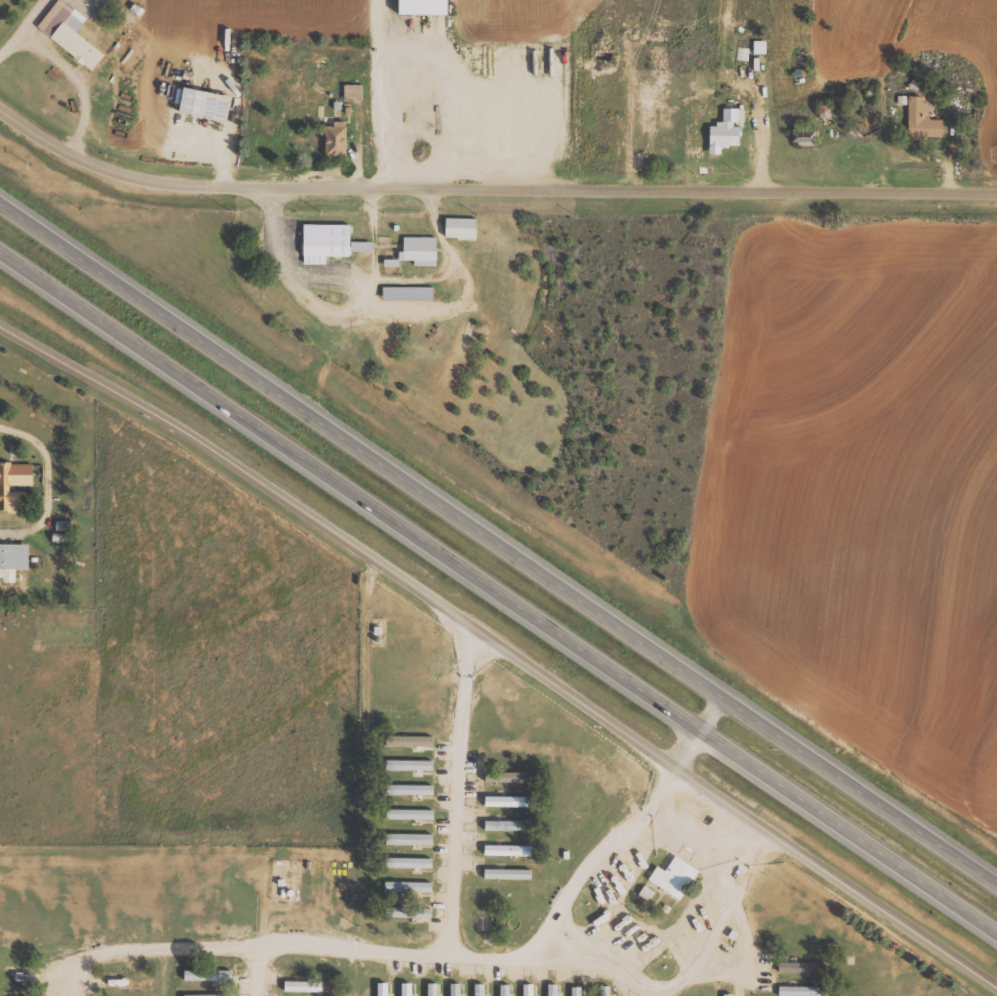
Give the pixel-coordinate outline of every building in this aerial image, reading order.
[(36,27),(57,0),(63,0),(85,19),(75,32),(103,54),(91,70),(36,27)] [(392,22),(442,22),(442,0),(392,0),(392,22)] [(767,54),(767,41),(755,41),(755,53),(767,54)] [(737,60),(749,60),(750,47),(738,47),(737,60)] [(182,87),(177,112),(226,121),(231,97),(182,87)] [(910,139),(944,138),(944,119),(928,119),(928,96),(909,96),(910,139)] [(710,154),(722,154),(722,146),(741,146),(742,124),(746,124),(746,109),(725,108),(724,124),(711,123),(710,154)] [(348,156),(348,122),(335,121),(334,126),(327,126),(327,156),(348,156)] [(816,126),(794,127),(794,144),(816,144),(816,126)] [(448,217),(477,217),(476,237),(448,236),(448,217)] [(298,226),(297,259),(345,259),(345,255),(369,255),(369,244),(345,244),(346,226),(298,226)] [(435,237),(402,237),(402,252),(398,251),(398,260),(413,260),(413,265),(435,266),(435,237)] [(381,287),(381,300),(432,300),(432,287),(381,287)] [(6,510),(6,513),(16,513),(17,507),(25,507),(25,492),(8,492),(8,485),(31,485),(32,464),(11,464),(11,462),(0,462),(0,510),(6,510)] [(2,577),(2,582),(14,582),(14,570),(27,570),(27,544),(0,544),(0,577),(2,577)] [(435,736),(388,735),(388,745),(434,746),(435,736)] [(434,770),(434,760),(388,760),(388,769),(434,770)] [(487,781),(532,782),(532,772),(487,771),(487,781)] [(388,794),(434,795),(434,785),(388,784),(388,794)] [(487,807),(529,807),(529,796),(487,796),(487,807)] [(434,819),(434,810),(387,809),(387,818),(434,819)] [(487,830),(518,830),(518,820),(487,821),(487,830)] [(434,845),(434,834),(388,833),(387,844),(434,845)] [(516,845),(488,844),(488,855),(516,855),(516,845)] [(658,865),(649,880),(682,899),(700,869),(676,855),(667,871),(658,865)] [(433,858),(387,857),(387,867),(433,868),(433,858)] [(485,878),(532,879),(532,870),(486,868),(485,878)] [(432,892),(433,882),(385,881),(385,891),(432,892)] [(639,894),(650,901),(656,892),(645,885),(639,894)] [(432,918),(432,908),(386,906),(386,916),(432,918)] [(825,963),(780,962),(780,972),(825,972),(825,963)] [(186,980),(233,980),(232,970),(186,970),(186,980)] [(38,979),(38,972),(15,971),(14,979),(38,979)] [(286,991),(319,991),(319,981),(286,981),(286,991)] [(389,983),(379,983),(379,995),(389,995),(389,983)] [(403,983),(403,995),(413,995),(413,983),(403,983)] [(439,983),(429,983),(429,995),(439,995),(439,983)] [(452,983),(452,995),(461,995),(461,983),(452,983)] [(476,983),(476,995),(485,995),(486,984),(476,983)] [(534,983),(524,984),(524,995),(534,995),(534,983)] [(559,984),(549,983),(549,995),(559,995),(559,984)] [(502,985),(502,995),(512,995),(512,985),(502,985)] [(611,986),(601,986),(601,995),(611,995),(611,986)] [(573,987),(573,995),(582,995),(582,987),(573,987)]
